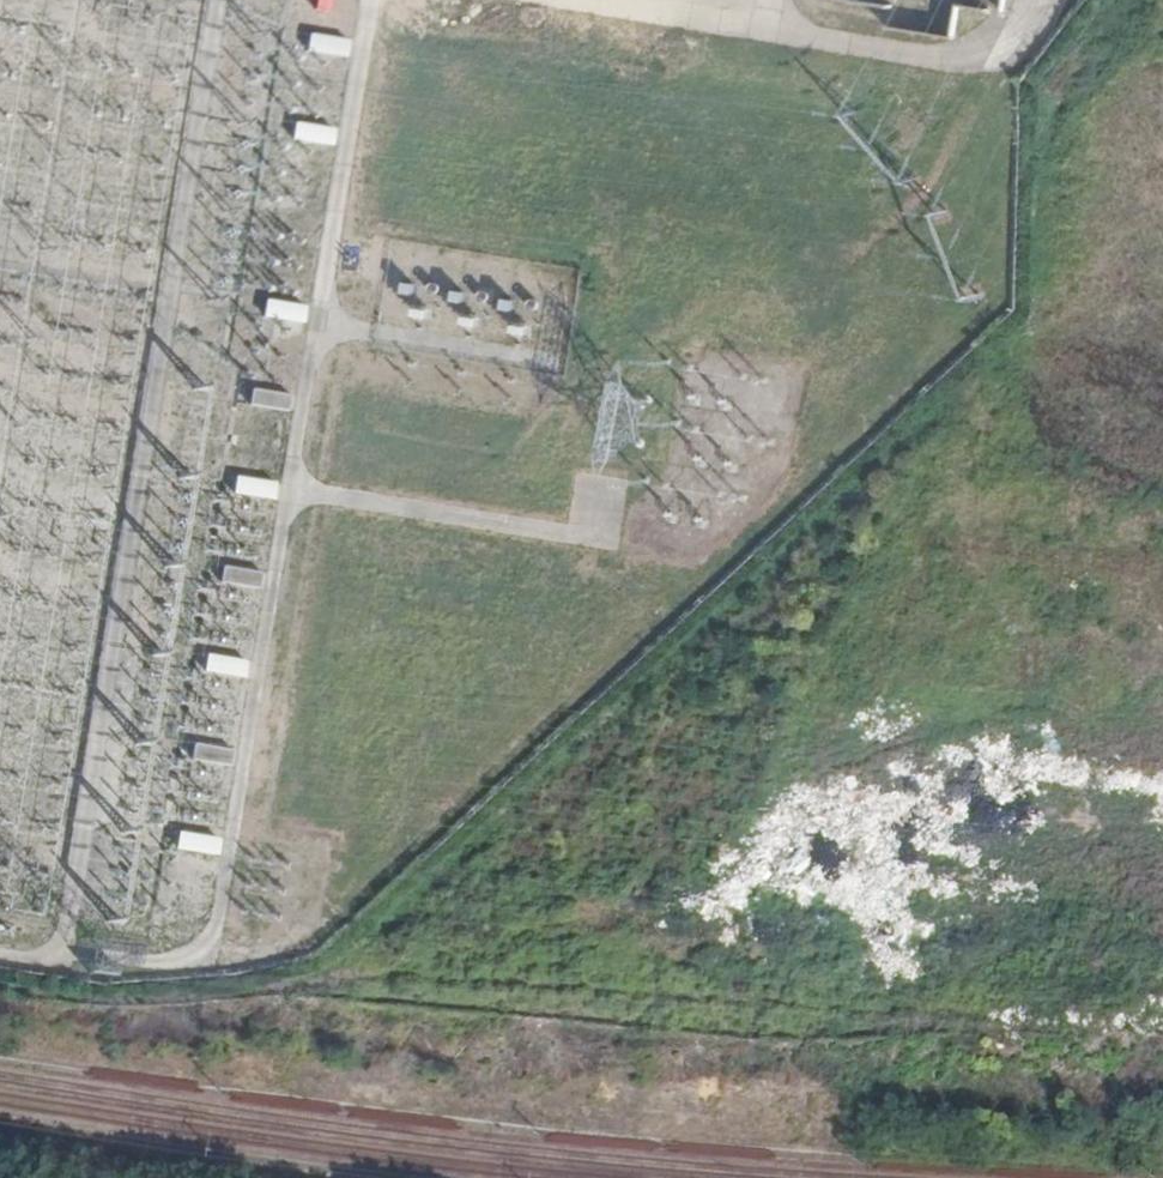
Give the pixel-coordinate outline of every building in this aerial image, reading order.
[(353,42),(308,34),(305,51),(350,59),(353,42)] [(334,129),(294,124),(292,142),(332,146),(334,129)] [(304,307),(265,300),(263,317),(302,323),(304,307)] [(290,394),(252,388),(249,407),(287,412),(290,394)] [(280,485),(234,476),(232,494),(278,503),(280,485)] [(263,573),(223,566),(220,582),(260,589),(263,573)] [(251,662),(206,654),(203,670),(248,679),(251,662)] [(232,748),(193,743),(191,759),(230,764),(232,748)] [(217,839),(178,833),(176,851),(214,857),(217,839)]
